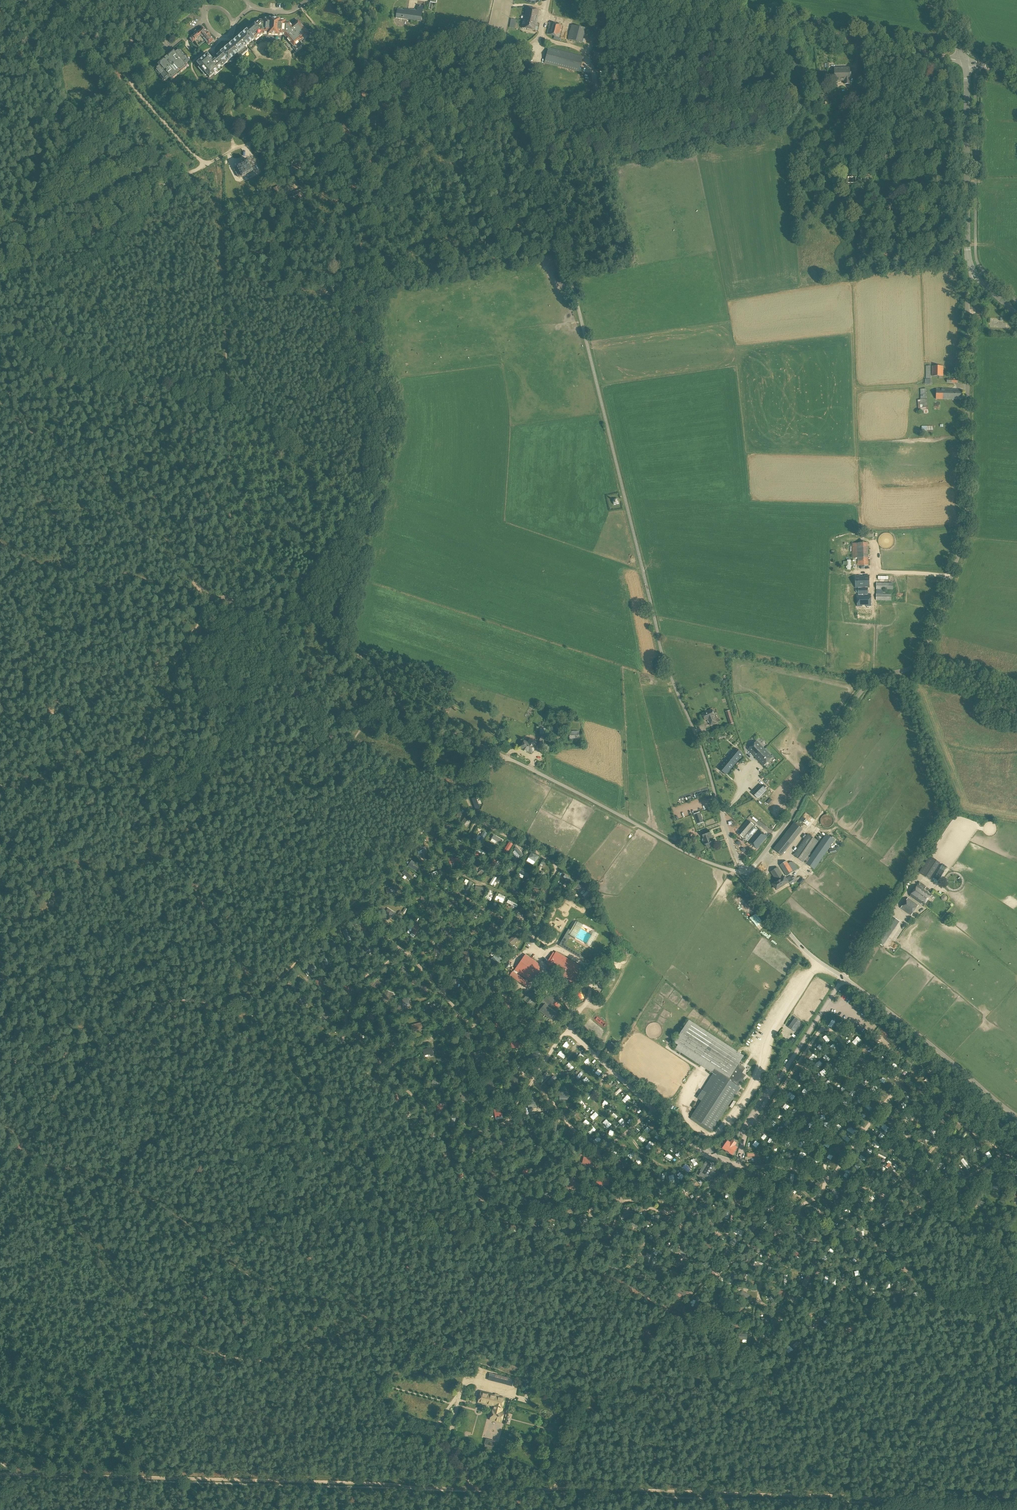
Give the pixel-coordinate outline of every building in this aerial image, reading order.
[(397,9),(396,18),(421,21),(423,6),(417,5),(416,12),(397,9)] [(534,30),(539,10),(526,7),(522,28),(534,30)] [(217,56),(213,60),(207,54),(197,63),(209,77),(213,74),(221,67),(225,64),(228,61),(233,57),(237,54),(240,57),(248,51),(245,47),(249,43),(254,40),(262,34),(268,34),(279,35),(284,35),(287,39),(290,42),(294,46),(293,47),(296,51),(303,45),(300,41),(309,33),(298,21),(292,26),(289,22),(285,22),(285,20),(280,19),(277,19),(277,18),(272,18),(269,18),(263,18),(263,20),(259,20),(255,24),(254,24),(247,31),(242,35),(238,38),(236,37),(234,39),(231,41),(228,44),(230,45),(226,49),(221,53),(217,56)] [(560,38),(559,37),(562,25),(550,22),(547,34),(554,36),(553,39),(559,41),(560,38)] [(585,28),(572,25),(568,40),(581,43),(585,28)] [(213,41),(214,40),(213,40),(210,36),(210,34),(209,33),(207,32),(203,28),(199,31),(199,30),(197,31),(189,38),(193,42),(194,41),(199,47),(205,41),(209,45),(212,42),(213,41)] [(168,56),(166,58),(164,60),(163,59),(157,64),(160,67),(159,67),(159,68),(157,69),(157,70),(165,80),(166,80),(168,78),(168,79),(168,78),(169,78),(171,81),(187,67),(185,65),(185,64),(187,63),(187,62),(194,57),(185,46),(179,52),(178,52),(176,53),(176,54),(174,51),(168,56)] [(582,57),(548,48),(544,63),(579,71),(582,57)] [(600,61),(602,54),(594,52),(593,59),(600,61)] [(835,77),(843,77),(843,75),(850,75),(850,68),(835,68),(835,77)] [(845,84),(849,84),(849,80),(850,80),(850,75),(843,75),(843,77),(835,77),(835,81),(845,81),(845,84)] [(241,176),(242,177),(253,171),(247,159),(242,162),(242,163),(236,166),(237,167),(235,168),(235,169),(239,177),(241,176)] [(295,170),(289,167),(285,176),(290,179),(295,170)] [(261,188),(264,196),(272,192),(268,185),(261,188)] [(278,199),(283,197),(279,186),(273,188),(278,199)] [(943,376),(944,366),(933,366),(932,376),(943,376)] [(928,413),(927,389),(920,389),(920,399),(918,399),(919,411),(924,411),(924,414),(928,413)] [(936,399),(961,399),(961,390),(936,389),(936,399)] [(858,572),(868,571),(868,543),(852,543),(853,558),(858,558),(858,572)] [(860,576),(856,576),(856,588),(861,588),(861,595),(857,595),(858,606),(862,606),(862,605),(866,605),(866,606),(871,606),(871,595),(866,595),(866,588),(870,588),(870,584),(869,584),(868,584),(868,579),(869,579),(869,580),(869,576),(865,576),(865,578),(860,578),(860,576)] [(893,588),(893,585),(893,584),(877,583),(877,585),(875,585),(875,588),(877,588),(876,600),(891,600),(891,594),(883,594),(883,590),(889,590),(889,588),(893,588)] [(876,615),(883,611),(881,606),(873,610),(876,615)] [(708,719),(711,725),(717,722),(715,716),(712,710),(703,714),(705,720),(708,719)] [(740,715),(742,724),(762,719),(760,711),(740,715)] [(579,731),(569,731),(569,740),(579,739),(579,731)] [(720,755),(727,754),(725,738),(717,739),(720,755)] [(524,741),(520,748),(531,753),(535,745),(536,743),(530,739),(528,743),(524,741)] [(764,749),(757,741),(748,749),(756,757),(764,749)] [(736,748),(727,758),(734,764),(742,754),(736,748)] [(772,757),(764,749),(756,757),(764,765),(772,757)] [(727,758),(719,768),(726,774),(734,764),(727,758)] [(762,785),(753,793),(758,798),(766,790),(762,785)] [(476,809),(480,807),(476,796),(471,798),(476,809)] [(463,807),(456,816),(460,818),(466,809),(463,807)] [(829,815),(827,814),(826,814),(824,815),(822,816),(821,817),(821,819),(820,821),(821,823),(822,825),(824,827),(826,827),(828,827),(830,827),(832,825),(833,823),(834,821),(833,818),(832,816),(829,815)] [(466,815),(461,824),(465,826),(470,817),(466,815)] [(748,820),(738,833),(744,838),(754,825),(748,820)] [(795,823),(774,849),(781,855),(802,829),(795,823)] [(754,825),(744,838),(748,841),(759,829),(754,825)] [(768,837),(759,829),(748,841),(757,849),(768,837)] [(715,844),(713,839),(711,839),(710,836),(711,836),(709,830),(702,833),(704,838),(703,839),(703,840),(703,841),(704,841),(704,842),(705,842),(707,847),(715,844)] [(806,863),(814,869),(835,840),(827,834),(810,857),(806,855),(816,840),(808,834),(793,855),(802,861),(804,858),(808,861),(806,863)] [(439,839),(437,837),(431,846),(434,848),(439,839)] [(452,843),(461,850),(464,847),(455,840),(452,843)] [(509,840),(503,852),(506,854),(512,842),(509,840)] [(523,852),(517,846),(515,848),(521,855),(523,852)] [(476,851),(483,857),(486,853),(479,847),(476,851)] [(538,857),(532,852),(528,858),(535,862),(538,857)] [(930,856),(919,873),(929,879),(940,863),(930,856)] [(489,866),(492,868),(498,860),(495,858),(489,866)] [(410,860),(408,865),(417,871),(420,867),(410,860)] [(780,865),(787,876),(794,872),(798,869),(794,862),(790,861),(788,863),(786,861),(780,865)] [(504,872),(507,875),(513,868),(509,865),(504,872)] [(778,867),(771,872),(777,882),(773,884),(776,889),(788,882),(785,877),(784,877),(778,867)] [(411,877),(404,869),(401,871),(409,879),(411,877)] [(431,874),(433,879),(434,880),(439,878),(436,871),(431,874)] [(565,874),(563,877),(571,883),(574,880),(565,874)] [(791,875),(787,878),(791,884),(795,881),(797,880),(795,876),(793,878),(791,875)] [(469,880),(463,891),(466,893),(472,882),(469,880)] [(397,893),(396,885),(392,885),(393,888),(386,889),(387,894),(393,893),(393,894),(397,893)] [(910,896),(924,906),(932,895),(918,885),(910,896)] [(591,890),(583,898),(585,900),(593,892),(591,890)] [(918,906),(908,898),(901,908),(911,916),(918,906)] [(538,903),(532,915),(535,916),(541,905),(538,903)] [(467,912),(470,917),(476,913),(473,908),(467,912)] [(388,909),(385,914),(388,916),(388,917),(391,918),(395,910),(391,909),(390,910),(388,909)] [(899,921),(891,915),(874,940),(882,946),(899,921)] [(758,928),(763,923),(756,916),(751,920),(758,928)] [(517,917),(515,921),(523,925),(526,921),(517,917)] [(365,922),(358,927),(362,933),(369,928),(367,926),(367,925),(365,922)] [(491,924),(492,925),(489,929),(493,932),(497,926),(492,923),(491,924)] [(420,933),(422,931),(417,927),(417,926),(415,924),(412,929),(414,930),(412,933),(416,935),(418,932),(420,933)] [(348,943),(352,941),(347,929),(342,931),(348,943)] [(569,934),(570,931),(568,930),(559,946),(562,948),(564,949),(565,946),(565,945),(570,937),(568,936),(569,934)] [(520,939),(515,934),(514,935),(515,936),(511,940),(514,943),(520,939)] [(335,953),(339,951),(334,940),(331,942),(335,953)] [(374,948),(376,947),(375,944),(365,949),(367,955),(375,951),(374,948)] [(321,953),(326,965),(330,963),(325,951),(321,953)] [(576,952),(574,955),(585,961),(586,958),(581,955),(576,952)] [(552,960),(548,966),(546,969),(557,976),(559,973),(569,979),(567,982),(572,985),(582,968),(556,953),(555,954),(553,953),(550,958),(552,960)] [(495,964),(500,958),(494,954),(490,960),(495,964)] [(519,971),(532,980),(539,970),(531,965),(534,961),(528,957),(519,971)] [(342,967),(347,972),(352,966),(348,961),(342,967)] [(306,970),(309,974),(316,969),(314,965),(306,970)] [(403,977),(407,973),(405,971),(404,971),(401,969),(399,971),(401,973),(400,975),(403,977)] [(530,983),(513,971),(510,975),(527,987),(530,983)] [(325,984),(323,984),(322,981),(323,980),(322,977),(315,980),(319,987),(320,987),(321,989),(326,987),(325,984)] [(452,982),(451,988),(457,989),(459,989),(460,984),(458,984),(458,980),(451,979),(451,981),(452,982)] [(378,986),(381,983),(378,981),(376,985),(375,984),(373,987),(377,991),(380,987),(378,986)] [(288,989),(291,994),(301,986),(297,982),(288,989)] [(384,996),(391,999),(393,992),(387,989),(384,996)] [(535,998),(529,993),(525,998),(527,1000),(526,1001),(529,1005),(531,1003),(533,1005),(536,1000),(534,998),(535,998)] [(556,1013),(549,1007),(554,1000),(548,995),(544,1000),(542,1003),(545,1005),(540,1010),(551,1019),(556,1013)] [(302,997),(298,1002),(305,1006),(307,1002),(303,999),(304,998),(302,997)] [(511,1009),(506,1000),(502,1002),(507,1011),(511,1009)] [(433,1014),(438,1012),(438,1011),(440,1010),(438,1005),(431,1007),(433,1014)] [(327,1012),(328,1012),(324,1008),(319,1013),(327,1020),(331,1016),(327,1012)] [(365,1017),(366,1020),(375,1018),(374,1014),(373,1014),(372,1010),(367,1012),(369,1015),(365,1017)] [(802,1021),(795,1017),(788,1027),(795,1032),(802,1021)] [(697,1098),(701,1101),(691,1116),(712,1130),(740,1088),(738,1087),(745,1076),(742,1074),(740,1075),(738,1073),(742,1066),(738,1064),(744,1056),(689,1020),(675,1043),(678,1045),(676,1049),(713,1074),(697,1098)] [(387,1034),(386,1044),(391,1045),(392,1040),(393,1040),(394,1035),(387,1034)] [(530,1055),(534,1060),(541,1056),(537,1050),(530,1055)] [(482,1059),(480,1054),(482,1053),(482,1051),(474,1054),(477,1062),(479,1061),(479,1060),(482,1059)] [(537,1079),(537,1080),(537,1081),(539,1086),(540,1086),(555,1070),(546,1063),(545,1064),(539,1073),(538,1074),(538,1075),(538,1076),(537,1077),(537,1078),(537,1079)] [(411,1065),(405,1069),(407,1074),(414,1070),(411,1065)] [(459,1076),(462,1069),(456,1067),(453,1074),(459,1076)] [(555,1070),(540,1086),(546,1094),(563,1077),(555,1070)] [(433,1080),(431,1085),(439,1089),(441,1085),(433,1080)] [(391,1104),(395,1106),(400,1095),(396,1093),(391,1104)] [(529,1108),(531,1108),(536,1107),(534,1097),(527,1099),(529,1108)] [(414,1106),(408,1117),(412,1119),(418,1107),(414,1106)] [(477,1120),(475,1119),(474,1117),(470,1116),(468,1122),(471,1123),(470,1124),(477,1126),(477,1123),(476,1123),(477,1120)] [(924,1129),(922,1130),(926,1132),(931,1136),(937,1142),(946,1131),(930,1120),(927,1126),(924,1129)] [(549,1129),(556,1130),(557,1123),(550,1122),(549,1129)] [(922,1130),(914,1145),(925,1154),(935,1144),(937,1142),(931,1136),(926,1132),(922,1130)] [(979,1138),(968,1151),(974,1157),(986,1143),(984,1142),(981,1140),(980,1138),(979,1138)] [(728,1141),(723,1148),(727,1151),(731,1154),(732,1154),(737,1147),(735,1145),(736,1143),(735,1143),(732,1140),(731,1142),(730,1143),(728,1141)] [(986,1143),(974,1157),(981,1167),(984,1165),(993,1160),(994,1160),(994,1159),(995,1159),(995,1158),(996,1157),(996,1156),(996,1155),(997,1154),(997,1153),(996,1152),(996,1151),(996,1150),(995,1149),(994,1148),(993,1147),(986,1143)] [(882,1144),(870,1162),(873,1164),(879,1169),(891,1156),(886,1150),(882,1144)] [(467,1150),(469,1154),(476,1150),(472,1145),(470,1146),(471,1147),(467,1150)] [(891,1156),(879,1169),(880,1170),(895,1183),(904,1174),(906,1171),(904,1168),(898,1160),(894,1156),(891,1156)] [(619,1159),(617,1161),(624,1170),(627,1167),(619,1159)] [(709,1163),(706,1161),(700,1171),(701,1172),(699,1175),(709,1181),(717,1168),(714,1166),(713,1167),(709,1164),(709,1163)] [(959,1161),(950,1168),(958,1181),(961,1179),(970,1174),(959,1161)] [(939,1177),(938,1177),(947,1189),(948,1189),(958,1181),(950,1168),(939,1177)] [(928,1184),(925,1186),(933,1198),(947,1189),(938,1177),(928,1184)] [(575,1183),(574,1178),(567,1179),(568,1186),(576,1185),(576,1183),(575,1183)] [(695,1179),(692,1182),(698,1189),(701,1186),(695,1179)] [(686,1184),(682,1186),(686,1198),(690,1196),(686,1184)] [(640,1195),(644,1198),(651,1190),(647,1187),(640,1195)] [(877,1195),(865,1191),(865,1199),(870,1210),(871,1208),(879,1200),(879,1199),(879,1198),(879,1197),(879,1196),(878,1195),(877,1195)] [(976,1198),(974,1203),(982,1207),(984,1202),(976,1198)] [(733,1203),(707,1212),(724,1219),(730,1220),(731,1218),(731,1216),(732,1214),(732,1212),(733,1203)] [(646,1219),(645,1222),(647,1224),(653,1226),(658,1230),(661,1213),(652,1210),(651,1210),(650,1210),(649,1211),(648,1211),(648,1212),(647,1213),(647,1216),(646,1219)] [(882,1216),(873,1220),(878,1232),(884,1228),(890,1225),(895,1222),(890,1214),(890,1213),(882,1216)] [(577,1215),(570,1216),(576,1239),(577,1239),(586,1238),(586,1235),(581,1228),(578,1220),(577,1215)] [(752,1216),(746,1228),(749,1229),(753,1231),(757,1233),(761,1228),(763,1225),(762,1223),(756,1218),(754,1217),(752,1216)] [(763,1225),(761,1228),(775,1236),(776,1234),(777,1231),(779,1229),(781,1226),(783,1222),(775,1217),(763,1225)] [(612,1235),(611,1238),(619,1240),(620,1239),(628,1241),(629,1236),(626,1231),(624,1224),(617,1222),(614,1231),(612,1235)] [(856,1226),(856,1235),(867,1236),(868,1227),(856,1226)] [(744,1232),(734,1227),(732,1230),(742,1235),(744,1232)] [(645,1234),(644,1232),(644,1234),(645,1236),(645,1238),(645,1240),(645,1241),(645,1243),(645,1244),(645,1246),(645,1247),(645,1249),(644,1250),(647,1251),(658,1257),(660,1258),(664,1252),(657,1246),(651,1241),(647,1238),(645,1234)] [(681,1248),(680,1249),(693,1254),(695,1249),(700,1240),(683,1235),(682,1237),(682,1240),(682,1242),(682,1245),(681,1246),(681,1248)] [(559,1244),(560,1248),(576,1244),(575,1240),(559,1244)] [(606,1244),(600,1257),(612,1261),(616,1249),(618,1245),(609,1242),(608,1243),(607,1244),(606,1244)] [(725,1245),(720,1256),(732,1261),(740,1251),(725,1245)] [(746,1251),(741,1256),(744,1258),(745,1256),(748,1258),(750,1260),(752,1258),(747,1254),(748,1253),(746,1251)] [(792,1251),(788,1265),(799,1269),(806,1255),(792,1251)] [(679,1255),(673,1264),(677,1266),(682,1257),(679,1255)] [(627,1269),(625,1272),(632,1272),(647,1274),(652,1274),(654,1270),(643,1266),(635,1263),(633,1264),(627,1269)] [(670,1264),(663,1273),(677,1281),(676,1282),(679,1281),(685,1272),(670,1264)] [(740,1273),(737,1280),(759,1286),(761,1281),(757,1280),(753,1275),(750,1269),(749,1268),(743,1268),(742,1270),(740,1273)] [(791,1278),(789,1286),(798,1290),(799,1290),(804,1275),(791,1272),(791,1278)] [(770,1284),(769,1291),(773,1296),(776,1299),(783,1301),(784,1302),(788,1289),(778,1286),(776,1285),(770,1284)] [(506,1385),(508,1378),(495,1374),(493,1381),(506,1385)] [(505,1398),(481,1391),(478,1402),(485,1404),(486,1400),(494,1403),(490,1420),(501,1423),(504,1411),(501,1411),(505,1398)]
